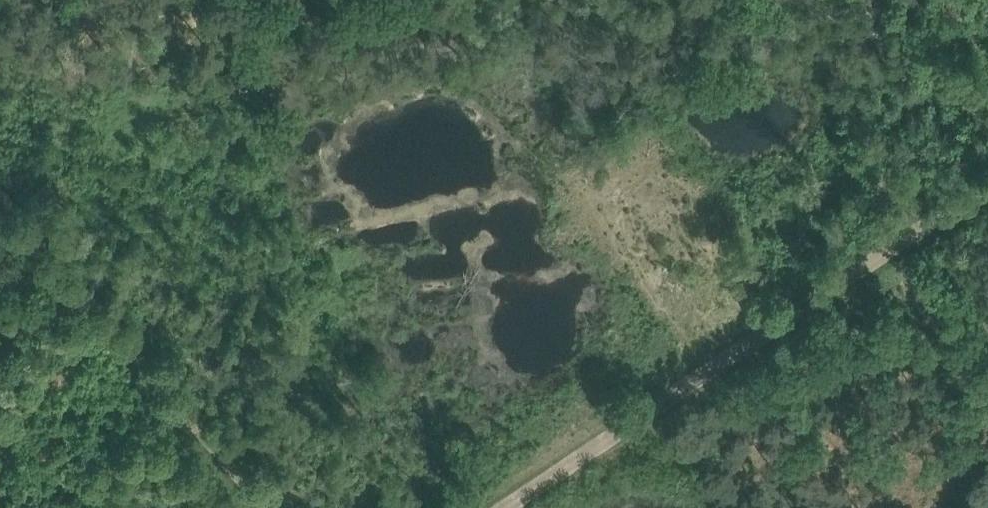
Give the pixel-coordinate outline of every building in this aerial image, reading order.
[(849,327),(859,341),(869,335),(859,320),(849,327)]
